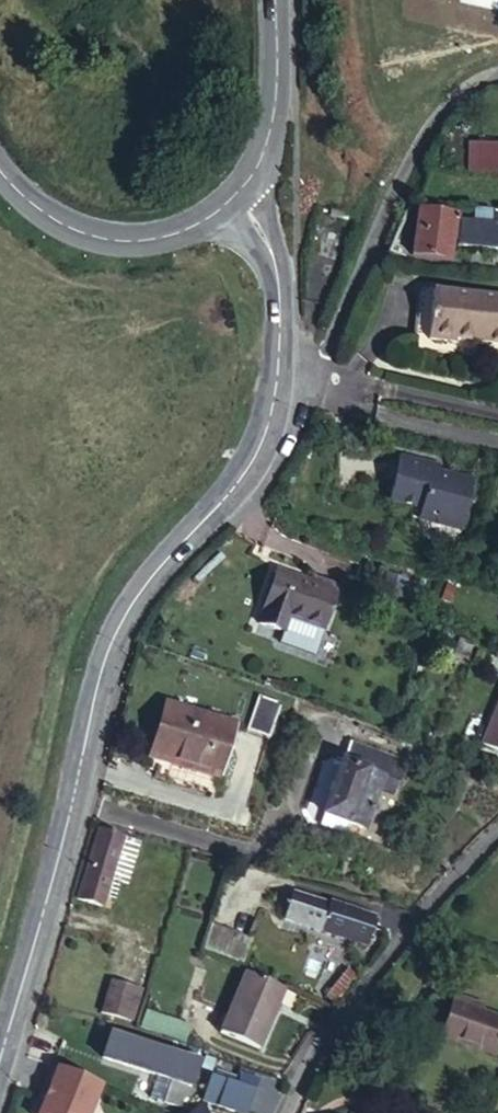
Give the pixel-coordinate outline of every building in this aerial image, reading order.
[(467,175),(497,176),(497,146),(468,145),(467,175)] [(411,257),(449,262),(452,240),(458,241),(457,247),(497,253),(497,230),(460,224),(459,230),(454,229),(456,216),(418,211),(411,257)] [(416,295),(411,346),(423,347),(451,349),(451,345),(488,348),(489,342),(497,343),(497,302),(416,295)] [(423,347),(411,346),(410,358),(422,360),(423,347)] [(439,472),(399,460),(385,504),(417,514),(413,526),(439,534),(440,532),(457,537),(472,490),(450,483),(449,485),(436,481),(439,472)] [(258,624),(281,634),(286,619),(293,622),(323,633),(339,588),(314,578),(312,584),(277,572),(258,624)] [(286,619),(281,634),(287,636),(293,622),(286,619)] [(259,698),(247,732),(270,739),(282,705),(259,698)] [(149,758),(159,762),(176,707),(166,704),(149,758)] [(479,746),(497,755),(497,706),(479,746)] [(176,707),(159,762),(221,780),(237,725),(176,707)] [(342,762),(324,816),(365,830),(384,777),(400,782),(407,763),(351,744),(345,763),(342,762)] [(99,833),(80,901),(104,907),(123,840),(99,833)] [(340,908),(305,897),(294,894),(286,921),(366,946),(375,919),(340,908)] [(198,953),(244,972),(254,948),(238,941),(240,937),(210,924),(198,953)] [(346,972),(326,997),(336,1004),(356,979),(346,972)] [(261,1050),(286,990),(246,973),(221,1033),(261,1050)] [(111,983),(102,1014),(133,1023),(143,993),(111,983)] [(477,1006),(455,1000),(442,1038),(495,1057),(497,1049),(497,1022),(483,1017),(474,1015),(477,1006)] [(486,1009),(477,1006),(474,1015),(483,1017),(486,1009)] [(192,1025),(144,1010),(138,1030),(186,1045),(192,1025)] [(102,1060),(156,1077),(170,1081),(164,1102),(164,1103),(181,1108),(188,1088),(195,1090),(203,1068),(109,1037),(102,1060)] [(40,1112),(94,1112),(105,1084),(58,1066),(40,1112)] [(170,1081),(156,1077),(150,1097),(164,1102),(170,1081)] [(210,1078),(202,1105),(232,1112),(247,1112),(254,1090),(210,1078)] [(202,1105),(193,1112),(205,1112),(202,1105)]
